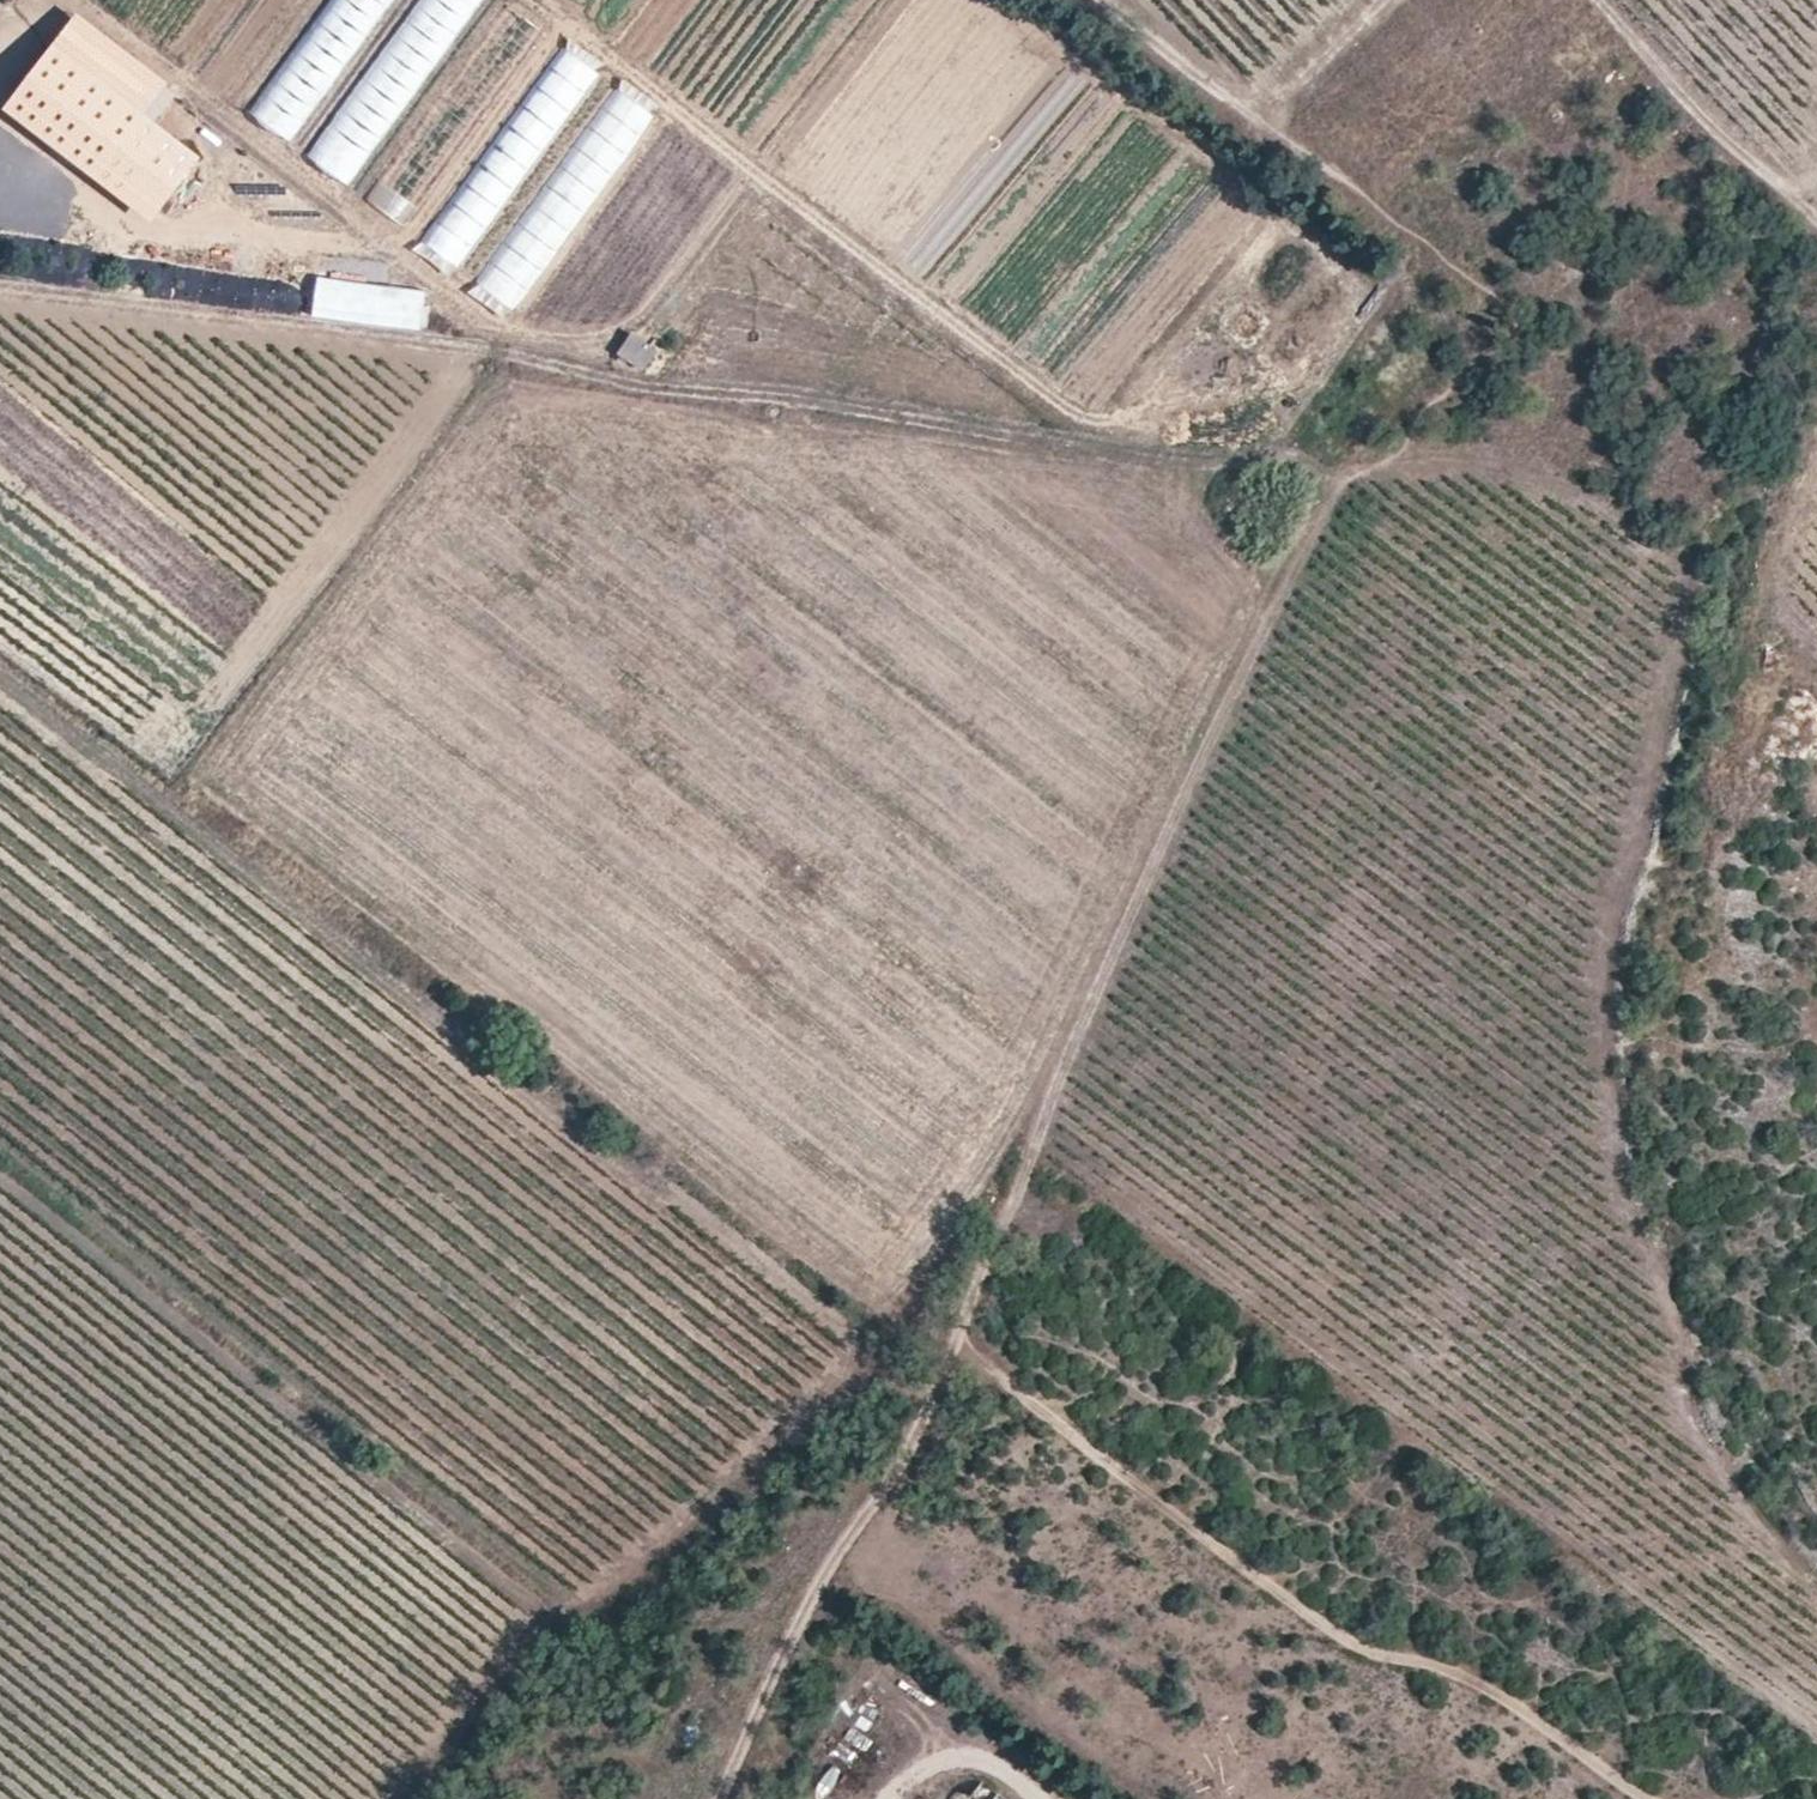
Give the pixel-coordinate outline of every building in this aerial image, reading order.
[(400,226),(543,32),(508,7),(366,202),(400,226)] [(457,269),(594,71),(559,47),(422,245),(457,269)] [(196,159),(52,50),(8,108),(74,158),(152,217),(196,159)] [(517,313),(648,112),(612,88),(480,289),(517,313)] [(635,330),(619,350),(645,368),(661,347),(635,330)] [(984,1783),(971,1798),(1004,1798),(984,1783)]
